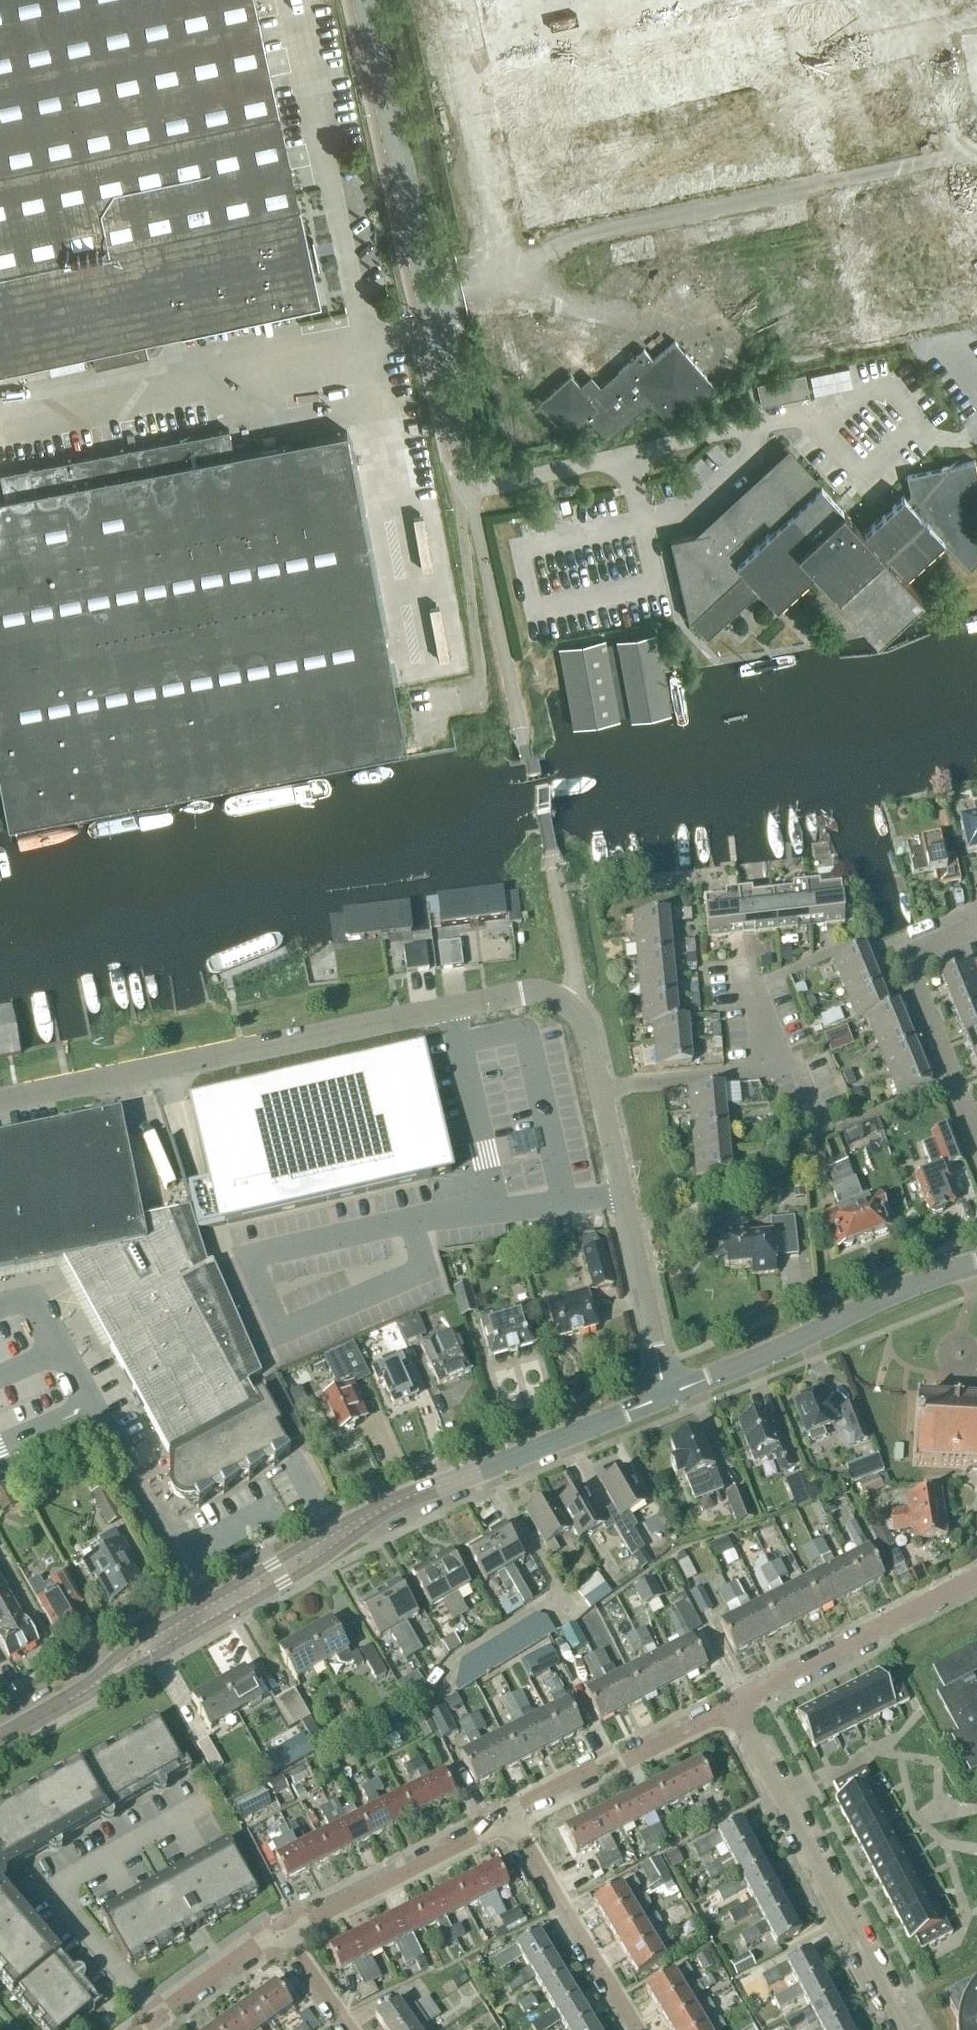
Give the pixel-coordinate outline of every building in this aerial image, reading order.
[(144,337),(319,300),(255,0),(0,0),(0,369),(91,349),(96,368),(148,356),(144,337)] [(484,68),(786,13),(783,0),(472,0),(484,68)] [(714,384),(675,340),(654,359),(644,348),(597,389),(587,378),(580,384),(571,374),(538,403),(567,436),(588,417),(607,439),(651,401),(670,423),(714,384)] [(818,391),(856,383),(852,364),(814,372),(818,391)] [(762,406),(810,395),(805,374),(758,384),(762,406)] [(229,429),(0,472),(5,496),(0,497),(0,781),(8,824),(407,748),(347,431),(234,453),(229,429)] [(727,520),(723,516),(707,531),(694,534),(671,539),(681,584),(683,593),(689,617),(708,638),(760,589),(777,606),(816,570),(858,615),(876,634),(877,636),(880,633),(923,594),(905,575),(910,571),(944,540),(970,569),(976,563),(976,470),(975,461),(966,463),(962,463),(948,467),(944,467),(943,468),(907,476),(911,494),(907,498),(904,495),(885,512),(880,517),(864,531),(843,509),(838,503),(830,494),(828,492),(799,461),(792,453),(747,494),(751,499),(727,520)] [(656,631),(616,638),(616,642),(630,713),(630,718),(670,711),(664,675),(659,649),(658,640),(656,631)] [(605,639),(557,648),(565,689),(572,729),(620,720),(619,715),(606,644),(605,639)] [(960,822),(962,833),(965,845),(967,855),(976,853),(976,818),(960,822)] [(965,845),(962,833),(954,834),(956,847),(965,845)] [(943,860),(938,839),(905,846),(912,879),(934,874),(936,888),(960,883),(955,858),(943,860)] [(733,879),(725,880),(726,892),(734,891),(733,879)] [(805,887),(808,920),(821,919),(822,926),(844,924),(840,888),(819,891),(818,886),(805,887)] [(796,922),(808,920),(805,887),(791,889),(792,893),(771,896),(775,932),(796,929),(796,922)] [(741,928),(737,894),(723,896),(723,890),(702,892),(707,939),(729,937),(728,929),(741,928)] [(501,891),(436,900),(440,927),(504,918),(501,891)] [(508,923),(508,925),(520,923),(517,893),(505,894),(508,923)] [(775,932),(771,896),(751,898),(751,893),(737,894),(741,928),(753,926),(754,934),(775,932)] [(344,940),(411,932),(408,905),(341,913),(344,940)] [(690,910),(682,911),(683,923),(691,922),(690,910)] [(669,934),(667,912),(632,915),(635,938),(669,934)] [(637,959),(671,956),(669,934),(635,938),(637,959)] [(693,941),(685,942),(686,954),(694,953),(693,941)] [(462,967),(459,942),(437,945),(440,970),(462,967)] [(402,949),(406,973),(428,970),(425,946),(402,949)] [(872,967),(864,947),(831,959),(840,980),(872,967)] [(780,957),(791,956),(790,948),(780,949),(780,957)] [(687,966),(695,965),(695,954),(686,955),(687,966)] [(673,978),(671,956),(637,959),(639,981),(673,978)] [(770,957),(759,958),(760,968),(771,967),(770,957)] [(972,962),(939,976),(948,996),(976,984),(976,976),(972,962)] [(872,967),(840,980),(848,1000),(880,987),(872,967)] [(641,1002),(675,999),(673,978),(639,981),(641,1002)] [(697,995),(696,984),(687,984),(688,996),(697,995)] [(802,984),(795,987),(798,996),(806,993),(802,984)] [(956,1016),(976,1008),(976,984),(948,996),(956,1016)] [(888,1007),(880,987),(848,1000),(856,1021),(865,1018),(865,1017),(888,1007)] [(811,993),(802,997),(807,1009),(816,1006),(811,993)] [(699,1009),(698,997),(689,997),(690,1009),(699,1009)] [(643,1025),(652,1024),(652,1023),(677,1021),(677,1020),(675,999),(641,1002),(643,1025)] [(905,1024),(897,1003),(888,1007),(865,1017),(865,1018),(873,1037),(905,1024)] [(0,1009),(0,1059),(20,1055),(20,1054),(12,1012),(11,1007),(0,1009)] [(976,1031),(976,1008),(956,1016),(964,1036),(976,1031)] [(687,1019),(677,1020),(677,1021),(652,1023),(652,1024),(654,1045),(689,1041),(687,1019)] [(873,1037),(881,1057),(913,1044),(905,1024),(873,1037)] [(719,1037),(718,1025),(710,1026),(711,1038),(719,1037)] [(846,1028),(824,1036),(827,1044),(849,1036),(846,1028)] [(972,1056),(976,1055),(976,1031),(964,1036),(972,1056)] [(720,1051),(719,1038),(711,1039),(712,1052),(720,1051)] [(689,1041),(654,1045),(656,1067),(691,1064),(689,1041)] [(913,1044),(881,1057),(889,1077),(922,1064),(913,1044)] [(191,1199),(198,1231),(229,1225),(450,1174),(439,1125),(422,1047),(378,1056),(378,1054),(341,1063),(216,1091),(217,1093),(189,1100),(211,1195),(191,1199)] [(922,1064),(889,1077),(898,1098),(930,1085),(922,1064)] [(850,1073),(843,1076),(847,1087),(854,1084),(850,1073)] [(724,1108),(722,1086),(688,1089),(690,1111),(724,1108)] [(859,1090),(852,1093),(856,1104),(863,1101),(859,1090)] [(726,1130),(724,1108),(690,1111),(692,1133),(726,1130)] [(62,1261),(168,1454),(177,1449),(240,1415),(229,1394),(246,1384),(246,1382),(261,1376),(211,1263),(199,1268),(177,1213),(144,1219),(141,1220),(119,1114),(0,1139),(0,1274),(62,1261)] [(872,1122),(876,1134),(881,1132),(877,1120),(872,1122)] [(861,1126),(842,1134),(846,1145),(861,1139),(861,1126)] [(921,1146),(932,1173),(915,1179),(929,1214),(930,1214),(934,1216),(942,1213),(944,1208),(945,1208),(945,1207),(954,1204),(946,1185),(950,1183),(945,1169),(962,1162),(948,1129),(930,1136),(933,1141),(921,1146)] [(694,1155),(728,1151),(726,1130),(692,1133),(694,1155)] [(728,1151),(694,1155),(696,1177),(731,1174),(728,1151)] [(833,1189),(843,1185),(853,1181),(854,1181),(846,1162),(826,1169),(833,1189)] [(853,1181),(843,1185),(863,1240),(872,1236),(873,1238),(887,1233),(886,1231),(891,1229),(884,1210),(880,1200),(878,1197),(862,1203),(854,1181),(853,1181)] [(843,1185),(833,1189),(831,1189),(840,1211),(824,1217),(825,1221),(828,1231),(829,1231),(836,1250),(843,1247),(844,1250),(853,1246),(852,1244),(863,1240),(843,1185)] [(802,1190),(795,1190),(796,1198),(803,1198),(802,1190)] [(747,1238),(748,1238),(747,1228),(727,1231),(724,1205),(696,1208),(697,1224),(712,1222),(713,1232),(712,1232),(715,1255),(725,1254),(727,1269),(750,1266),(751,1266),(747,1238)] [(751,1266),(750,1266),(751,1276),(775,1273),(774,1258),(798,1256),(793,1218),(770,1220),(771,1236),(748,1238),(747,1238),(751,1266)] [(592,1291),(613,1285),(602,1246),(581,1251),(592,1291)] [(459,1318),(474,1314),(467,1285),(452,1289),(459,1318)] [(557,1340),(597,1328),(587,1292),(546,1303),(557,1340)] [(508,1356),(517,1353),(517,1352),(534,1347),(523,1309),(479,1321),(490,1359),(507,1354),(508,1356)] [(405,1343),(425,1335),(417,1316),(397,1324),(405,1343)] [(403,1355),(403,1356),(407,1354),(395,1325),(379,1331),(380,1332),(391,1360),(403,1355)] [(470,1373),(453,1335),(434,1343),(432,1338),(419,1344),(437,1386),(470,1373)] [(348,1433),(353,1430),(354,1426),(366,1420),(355,1399),(357,1398),(351,1386),(368,1377),(352,1344),(323,1358),(339,1391),(324,1399),(340,1432),(344,1430),(348,1433)] [(357,1354),(361,1362),(367,1359),(363,1351),(357,1354)] [(403,1355),(391,1360),(371,1369),(377,1383),(382,1381),(393,1407),(416,1397),(404,1371),(409,1369),(403,1356),(403,1355)] [(170,1484),(170,1485),(170,1486),(170,1487),(170,1488),(171,1488),(171,1489),(171,1490),(172,1491),(172,1492),(173,1493),(173,1494),(174,1494),(174,1495),(175,1495),(175,1496),(176,1496),(176,1497),(177,1497),(178,1498),(179,1498),(180,1499),(181,1499),(182,1499),(182,1500),(183,1500),(184,1500),(185,1500),(186,1500),(187,1500),(188,1500),(196,1508),(197,1509),(262,1474),(273,1468),(289,1452),(285,1448),(305,1437),(276,1376),(275,1376),(262,1383),(267,1391),(253,1399),(246,1384),(229,1394),(240,1415),(177,1449),(180,1455),(171,1460),(171,1471),(170,1484)] [(285,1380),(281,1382),(290,1400),(299,1395),(290,1378),(285,1380)] [(794,1403),(807,1436),(808,1435),(811,1443),(825,1437),(822,1430),(831,1426),(830,1422),(838,1419),(838,1418),(841,1416),(839,1411),(836,1412),(831,1400),(822,1403),(818,1393),(794,1403)] [(976,1470),(976,1406),(915,1403),(912,1466),(976,1470)] [(845,1409),(839,1411),(841,1416),(848,1432),(843,1434),(848,1447),(853,1445),(853,1446),(868,1441),(854,1405),(845,1409)] [(766,1423),(763,1415),(738,1425),(751,1457),(766,1451),(768,1456),(773,1454),(780,1472),(791,1467),(778,1435),(774,1437),(772,1432),(771,1433),(767,1422),(766,1423)] [(714,1468),(699,1431),(685,1437),(681,1436),(676,1439),(674,1441),(670,1443),(676,1459),(669,1461),(676,1478),(682,1476),(684,1480),(685,1480),(693,1503),(723,1491),(714,1468)] [(615,1506),(605,1511),(614,1527),(613,1528),(619,1537),(630,1557),(632,1556),(643,1549),(644,1549),(633,1529),(637,1527),(628,1513),(645,1504),(625,1470),(602,1484),(615,1506)] [(879,1477),(859,1485),(863,1497),(884,1489),(879,1477)] [(18,1504),(7,1485),(0,1489),(0,1508),(2,1513),(18,1504)] [(107,1527),(122,1518),(104,1486),(89,1495),(107,1527)] [(614,1527),(605,1511),(597,1516),(582,1490),(554,1506),(561,1517),(565,1514),(574,1528),(573,1529),(579,1539),(602,1526),(606,1532),(613,1528),(614,1527)] [(724,1497),(736,1525),(754,1518),(743,1490),(724,1497)] [(890,1513),(892,1523),(943,1515),(939,1492),(907,1497),(909,1510),(890,1513)] [(554,1506),(550,1499),(527,1512),(545,1544),(543,1546),(549,1557),(559,1551),(552,1541),(573,1529),(574,1528),(565,1514),(561,1517),(554,1506)] [(946,1538),(943,1515),(892,1523),(893,1532),(912,1529),(914,1543),(946,1538)] [(843,1528),(852,1545),(863,1539),(854,1522),(843,1528)] [(883,1524),(869,1531),(889,1569),(902,1562),(883,1524)] [(484,1538),(509,1582),(517,1578),(511,1568),(523,1561),(503,1527),(484,1538)] [(484,1538),(465,1549),(485,1583),(497,1576),(503,1586),(509,1582),(484,1538)] [(812,1544),(820,1561),(829,1556),(821,1539),(812,1544)] [(847,1561),(861,1590),(883,1579),(863,1539),(852,1545),(857,1555),(847,1561)] [(727,1540),(715,1545),(720,1556),(732,1551),(727,1540)] [(141,1585),(126,1559),(130,1557),(122,1541),(83,1563),(91,1578),(94,1576),(109,1603),(141,1585)] [(820,1561),(812,1544),(801,1549),(810,1566),(820,1561)] [(643,1549),(632,1556),(640,1570),(651,1563),(643,1549)] [(460,1616),(466,1612),(456,1595),(469,1588),(449,1553),(430,1564),(460,1616)] [(861,1590),(847,1561),(835,1567),(829,1556),(820,1561),(825,1571),(840,1600),(861,1590)] [(696,1576),(687,1560),(678,1565),(687,1581),(696,1576)] [(779,1561),(770,1566),(778,1582),(787,1577),(779,1561)] [(430,1564),(411,1575),(431,1610),(443,1603),(452,1620),(460,1616),(430,1564)] [(767,1587),(778,1582),(770,1566),(759,1571),(767,1587)] [(804,1582),(819,1611),(837,1602),(840,1600),(825,1571),(804,1582)] [(82,1604),(64,1573),(49,1581),(50,1583),(43,1587),(38,1578),(27,1585),(55,1634),(70,1625),(69,1623),(75,1620),(70,1611),(82,1604)] [(582,1600),(603,1584),(597,1575),(575,1590),(582,1600)] [(819,1611),(804,1582),(792,1588),(787,1577),(778,1582),(783,1593),(798,1622),(819,1611)] [(642,1608),(654,1602),(661,1598),(652,1580),(633,1590),(642,1608)] [(503,1586),(506,1591),(512,1587),(510,1582),(509,1582),(503,1586)] [(736,1603),(745,1599),(736,1582),(727,1587),(736,1603)] [(773,1598),(762,1603),(777,1632),(798,1622),(783,1593),(778,1582),(767,1587),(773,1598)] [(377,1594),(412,1653),(420,1648),(406,1624),(416,1618),(396,1583),(377,1594)] [(603,1584),(582,1600),(589,1609),(611,1594),(603,1584)] [(736,1603),(727,1587),(717,1593),(725,1609),(736,1603)] [(700,1616),(712,1610),(701,1588),(689,1594),(700,1616)] [(403,1658),(412,1653),(377,1594),(358,1605),(378,1640),(389,1634),(403,1658)] [(22,1621),(8,1596),(0,1600),(0,1635),(22,1621)] [(777,1632),(762,1603),(751,1609),(745,1599),(736,1603),(756,1643),(777,1632)] [(673,1607),(676,1613),(677,1612),(685,1628),(694,1624),(683,1602),(673,1607)] [(725,1609),(731,1619),(720,1625),(734,1654),(756,1643),(736,1603),(725,1609)] [(614,1669),(623,1665),(603,1611),(579,1619),(591,1653),(606,1647),(614,1669)] [(685,1629),(685,1628),(677,1612),(676,1613),(667,1618),(675,1634),(685,1629)] [(532,1627),(527,1649),(554,1632),(546,1618),(536,1615),(533,1627),(532,1627)] [(22,1621),(0,1635),(0,1645),(9,1661),(37,1644),(23,1621),(22,1621)] [(321,1667),(335,1659),(339,1664),(346,1666),(352,1663),(356,1669),(363,1665),(356,1653),(349,1657),(329,1621),(303,1636),(321,1667)] [(527,1649),(532,1627),(521,1624),(518,1636),(517,1636),(512,1658),(527,1649)] [(643,1650),(652,1646),(644,1629),(634,1634),(643,1650)] [(669,1650),(684,1679),(706,1668),(691,1639),(685,1629),(675,1634),(681,1645),(669,1650)] [(512,1658),(517,1636),(505,1633),(503,1646),(502,1645),(498,1667),(512,1658)] [(643,1650),(634,1634),(624,1639),(632,1656),(643,1650)] [(321,1667),(303,1636),(278,1651),(295,1681),(321,1667)] [(442,1645),(448,1654),(461,1647),(455,1637),(442,1645)] [(498,1667),(502,1645),(491,1643),(488,1655),(487,1654),(482,1677),(498,1667)] [(376,1680),(385,1674),(369,1646),(359,1652),(376,1680)] [(684,1679),(669,1650),(658,1656),(652,1646),(643,1650),(663,1690),(684,1679)] [(545,1672),(557,1665),(548,1648),(536,1653),(545,1672)] [(976,1768),(976,1690),(970,1677),(976,1673),(976,1655),(973,1648),(932,1670),(943,1692),(937,1696),(958,1735),(951,1739),(969,1772),(976,1768)] [(627,1672),(642,1701),(663,1690),(643,1650),(632,1656),(637,1667),(627,1672)] [(601,1672),(610,1667),(602,1651),(593,1655),(601,1672)] [(482,1677),(487,1654),(476,1652),(473,1664),(472,1664),(467,1686),(482,1677)] [(601,1672),(593,1655),(581,1661),(590,1677),(601,1672)] [(467,1686),(472,1664),(462,1661),(454,1687),(457,1692),(467,1686)] [(642,1701),(627,1672),(615,1678),(610,1667),(601,1672),(621,1711),(642,1701)] [(217,1685),(235,1716),(260,1701),(243,1670),(217,1685)] [(880,1676),(884,1684),(896,1678),(892,1670),(880,1676)] [(878,1671),(857,1682),(875,1718),(897,1708),(893,1700),(889,1692),(884,1684),(880,1676),(878,1671)] [(590,1677),(596,1688),(585,1693),(599,1722),(621,1711),(601,1672),(590,1677)] [(551,1697),(561,1692),(553,1675),(542,1681),(551,1697)] [(419,1677),(407,1684),(411,1691),(422,1684),(423,1683),(419,1677)] [(900,1686),(896,1678),(884,1684),(889,1692),(900,1686)] [(409,1707),(429,1694),(422,1684),(411,1691),(407,1684),(404,1680),(396,1685),(403,1696),(402,1697),(409,1707)] [(855,1729),(875,1718),(857,1682),(837,1692),(855,1729)] [(191,1700),(209,1731),(235,1716),(217,1685),(191,1700)] [(900,1686),(889,1692),(893,1700),(904,1694),(900,1686)] [(283,1695),(299,1723),(300,1722),(310,1740),(319,1735),(309,1718),(293,1690),(283,1695)] [(510,1697),(519,1713),(528,1708),(520,1692),(510,1697)] [(551,1697),(556,1708),(545,1713),(560,1742),(582,1731),(567,1702),(566,1703),(561,1692),(551,1697)] [(855,1729),(837,1692),(816,1703),(835,1739),(855,1729)] [(429,1694),(409,1707),(416,1718),(436,1705),(429,1694)] [(908,1702),(904,1694),(893,1700),(897,1708),(908,1702)] [(260,1708),(276,1737),(299,1723),(283,1695),(260,1708)] [(445,1702),(448,1709),(460,1704),(456,1695),(445,1702)] [(500,1702),(508,1719),(519,1713),(510,1697),(500,1702)] [(343,1703),(334,1708),(337,1714),(346,1709),(343,1703)] [(814,1750),(835,1739),(816,1703),(795,1714),(814,1750)] [(441,1739),(457,1731),(444,1706),(428,1714),(437,1732),(441,1739)] [(524,1724),(539,1753),(560,1742),(545,1713),(534,1719),(528,1708),(519,1713),(524,1724)] [(514,1729),(503,1735),(518,1764),(539,1753),(524,1724),(519,1713),(508,1719),(514,1729)] [(467,1719),(476,1735),(485,1730),(477,1714),(467,1719)] [(423,1739),(436,1733),(427,1715),(414,1721),(423,1739)] [(154,1718),(138,1727),(141,1733),(132,1739),(128,1733),(112,1742),(115,1748),(106,1754),(102,1748),(86,1757),(89,1763),(80,1769),(76,1763),(60,1772),(63,1778),(54,1784),(50,1778),(34,1787),(38,1793),(28,1799),(24,1793),(8,1802),(12,1808),(2,1814),(0,1810),(0,1868),(181,1764),(154,1718)] [(466,1740),(476,1735),(467,1719),(457,1723),(466,1740)] [(401,1744),(396,1733),(389,1737),(394,1748),(401,1744)] [(466,1740),(471,1751),(460,1756),(475,1785),(497,1774),(482,1745),(481,1746),(476,1735),(466,1740)] [(482,1745),(497,1774),(518,1764),(503,1735),(482,1745)] [(302,1736),(264,1758),(275,1776),(313,1754),(302,1736)] [(211,1773),(222,1767),(206,1739),(196,1745),(211,1773)] [(419,1758),(411,1763),(416,1773),(424,1769),(419,1758)] [(676,1774),(688,1797),(711,1785),(700,1762),(676,1774)] [(407,1778),(415,1774),(416,1773),(411,1763),(402,1768),(407,1778)] [(302,1768),(287,1775),(293,1787),(307,1780),(302,1768)] [(416,1773),(415,1774),(421,1785),(422,1785),(433,1807),(454,1796),(443,1774),(430,1780),(424,1769),(416,1773)] [(853,1774),(860,1786),(870,1780),(864,1769),(853,1774)] [(666,1808),(688,1797),(676,1774),(654,1785),(666,1808)] [(849,1791),(860,1786),(853,1774),(843,1780),(849,1791)] [(273,1797),(287,1790),(281,1778),(267,1785),(273,1797)] [(369,1784),(374,1795),(382,1791),(377,1780),(369,1784)] [(843,1780),(832,1785),(839,1797),(849,1791),(843,1780)] [(834,1799),(845,1820),(881,1801),(870,1780),(860,1786),(849,1791),(839,1797),(834,1799)] [(374,1795),(369,1784),(360,1789),(365,1799),(374,1795)] [(412,1818),(433,1807),(422,1785),(421,1785),(401,1795),(412,1818)] [(643,1820),(648,1831),(658,1826),(652,1815),(666,1808),(654,1785),(632,1796),(643,1820)] [(235,1805),(242,1819),(269,1806),(262,1792),(235,1805)] [(370,1839),(391,1828),(380,1806),(379,1806),(374,1795),(365,1799),(371,1810),(359,1816),(370,1839)] [(391,1828),(412,1818),(401,1795),(380,1806),(391,1828)] [(643,1820),(632,1796),(609,1808),(621,1831),(643,1820)] [(333,1816),(341,1812),(336,1801),(327,1806),(333,1816)] [(892,1821),(881,1801),(845,1820),(856,1840),(892,1821)] [(693,1808),(701,1822),(710,1817),(703,1803),(693,1808)] [(318,1810),(323,1821),(333,1816),(327,1806),(318,1810)] [(599,1843),(598,1843),(603,1853),(613,1848),(608,1838),(621,1831),(609,1808),(587,1819),(599,1843)] [(690,1827),(701,1822),(693,1808),(683,1813),(690,1827)] [(370,1839),(359,1816),(346,1823),(341,1812),(333,1816),(338,1827),(349,1849),(370,1839)] [(329,1831),(317,1837),(328,1860),(349,1849),(338,1827),(333,1816),(323,1821),(329,1831)] [(599,1843),(587,1819),(564,1831),(576,1854),(598,1843),(599,1843)] [(903,1841),(892,1821),(856,1840),(867,1860),(903,1841)] [(285,1826),(291,1837),(299,1833),(294,1822),(285,1826)] [(711,1851),(723,1845),(729,1857),(753,1844),(741,1822),(717,1834),(706,1840),(711,1851)] [(277,1830),(283,1841),(272,1847),(271,1846),(270,1847),(276,1858),(275,1859),(286,1881),(308,1870),(291,1837),(285,1826),(277,1830)] [(658,1826),(648,1831),(654,1845),(665,1840),(658,1826)] [(645,1849),(654,1845),(648,1831),(638,1836),(645,1849)] [(308,1870),(328,1860),(317,1837),(304,1844),(299,1833),(291,1837),(308,1870)] [(698,1858),(711,1851),(706,1840),(692,1848),(698,1858)] [(877,1881),(913,1862),(903,1841),(867,1860),(877,1881)] [(729,1857),(718,1863),(724,1874),(735,1868),(741,1879),(764,1867),(753,1844),(729,1857)] [(603,1853),(611,1868),(621,1862),(613,1848),(603,1853)] [(258,1896),(232,1850),(179,1880),(175,1873),(154,1885),(158,1891),(105,1921),(131,1967),(147,1958),(144,1952),(153,1947),(157,1953),(173,1943),(170,1938),(212,1914),(215,1920),(231,1911),(228,1905),(238,1899),(241,1905),(258,1896)] [(676,1851),(665,1857),(671,1869),(682,1863),(676,1851)] [(600,1873),(611,1868),(603,1853),(593,1859),(600,1873)] [(657,1859),(641,1868),(651,1886),(668,1876),(658,1859),(657,1859)] [(877,1881),(888,1901),(924,1882),(913,1862),(877,1881)] [(724,1874),(718,1863),(704,1870),(710,1881),(724,1874)] [(497,1865),(475,1876),(492,1909),(500,1904),(495,1894),(508,1887),(497,1865)] [(741,1879),(729,1885),(735,1896),(747,1890),(752,1900),(753,1901),(776,1889),(764,1867),(741,1879)] [(475,1876),(454,1886),(466,1909),(477,1903),(482,1913),(492,1909),(475,1876)] [(604,1921),(631,1905),(625,1895),(638,1887),(633,1879),(620,1887),(620,1886),(592,1903),(604,1921)] [(934,1902),(924,1882),(888,1901),(899,1921),(934,1902)] [(735,1896),(729,1885),(715,1892),(721,1903),(735,1896)] [(433,1897),(445,1919),(466,1909),(454,1886),(433,1897)] [(747,1918),(758,1912),(764,1923),(764,1924),(788,1911),(776,1889),(753,1901),(752,1900),(740,1906),(747,1918)] [(697,1902),(704,1898),(700,1890),(692,1895),(697,1902)] [(445,1919),(433,1897),(412,1907),(424,1930),(435,1924),(441,1934),(450,1930),(444,1919),(445,1919)] [(5,1976),(0,1981),(12,1995),(17,1991),(25,1999),(20,2004),(32,2018),(37,2013),(44,2022),(39,2027),(42,2029),(64,2029),(91,2007),(0,1898),(0,1970),(5,1976)] [(615,1939),(642,1923),(637,1914),(650,1906),(645,1898),(632,1905),(631,1905),(604,1921),(615,1939)] [(922,1935),(930,1931),(938,1927),(946,1923),(934,1902),(899,1921),(910,1942),(914,1940),(922,1935)] [(497,1919),(498,1919),(505,1915),(501,1906),(500,1904),(492,1909),(497,1919)] [(733,1925),(747,1918),(740,1906),(727,1914),(733,1925)] [(417,1947),(411,1936),(424,1930),(412,1907),(392,1918),(408,1951),(417,1947)] [(497,1919),(492,1909),(482,1913),(488,1924),(496,1920),(497,1919)] [(505,1915),(498,1919),(504,1930),(523,1921),(517,1909),(505,1915)] [(752,1929),(759,1940),(770,1934),(777,1946),(800,1934),(788,1911),(764,1924),(764,1923),(752,1929)] [(625,1957),(653,1941),(647,1931),(660,1924),(655,1915),(642,1923),(615,1939),(625,1957)] [(408,1951),(392,1918),(371,1929),(382,1951),(394,1945),(399,1956),(408,1951)] [(938,1927),(944,1939),(952,1935),(946,1923),(938,1927)] [(450,1930),(455,1940),(464,1936),(458,1925),(450,1930)] [(944,1939),(938,1927),(930,1931),(936,1943),(944,1939)] [(382,1951),(371,1929),(350,1939),(366,1972),(375,1968),(369,1957),(382,1951)] [(759,1940),(752,1929),(739,1936),(745,1948),(759,1940)] [(446,1945),(455,1940),(450,1930),(441,1934),(446,1945)] [(922,1935),(928,1947),(936,1943),(930,1931),(922,1935)] [(515,1947),(504,1953),(511,1964),(522,1958),(528,1969),(551,1955),(538,1933),(515,1947)] [(653,1941),(625,1957),(637,1976),(664,1959),(658,1949),(671,1941),(666,1933),(653,1941)] [(920,1951),(928,1947),(922,1935),(914,1940),(920,1951)] [(366,1972),(350,1939),(328,1950),(340,1972),(352,1966),(357,1977),(366,1972)] [(422,1958),(417,1947),(408,1951),(414,1962),(422,1958)] [(414,1962),(408,1951),(399,1956),(405,1966),(414,1962)] [(780,1981),(792,1975),(797,1986),(821,1974),(809,1951),(785,1963),(786,1964),(774,1970),(780,1981)] [(511,1964),(504,1953),(491,1961),(497,1972),(511,1964)] [(702,1972),(713,1967),(706,1954),(695,1960),(702,1972)] [(736,1977),(754,1967),(748,1954),(729,1964),(736,1977)] [(476,1955),(466,1961),(473,1973),(483,1967),(476,1955)] [(535,1979),(541,1990),(564,1976),(551,1955),(528,1969),(517,1975),(524,1986),(535,1979)] [(656,2008),(684,1992),(678,1982),(691,1974),(686,1966),(673,1973),(645,1990),(656,2008)] [(366,1972),(372,1983),(380,1979),(375,1968),(366,1972)] [(767,1989),(780,1981),(774,1970),(760,1977),(767,1989)] [(357,1977),(363,1987),(372,1983),(366,1972),(357,1977)] [(462,1973),(450,1981),(456,1990),(468,1982),(462,1973)] [(792,2004),(804,1998),(809,2008),(833,1996),(821,1974),(797,1986),(798,1986),(786,1993),(792,2004)] [(524,1986),(517,1975),(504,1982),(510,1994),(524,1986)] [(541,1990),(554,2012),(577,1998),(564,1976),(541,1990)] [(697,1984),(702,1993),(714,1985),(709,1977),(697,1984)] [(944,1994),(956,2019),(956,2025),(956,2028),(955,2029),(976,2029),(976,1977),(944,1994)] [(253,1998),(271,2023),(292,2008),(274,1983),(253,1998)] [(363,1987),(356,1991),(361,2001),(377,1993),(372,1983),(363,1987)] [(702,1993),(697,1984),(684,1992),(656,2008),(667,2026),(695,2010),(689,2000),(702,1993)] [(792,2004),(786,1993),(772,2000),(778,2011),(792,2004)] [(524,2015),(537,2007),(530,1996),(517,2004),(524,2015)] [(844,2019),(833,1996),(809,2008),(821,2029),(823,2029),(844,2019)] [(413,2006),(420,2016),(433,2007),(427,1997),(413,2006)] [(271,2023),(253,1998),(233,2012),(246,2029),(261,2029),(271,2023)] [(561,2022),(565,2029),(573,2029),(590,2020),(577,1998),(554,2012),(544,2018),(550,2029),(561,2022)] [(384,2029),(400,2029),(420,2016),(413,2006),(404,2013),(396,2001),(374,2017),(384,2029)] [(667,2026),(669,2029),(702,2029),(706,2028),(700,2018),(713,2011),(708,2002),(695,2010),(667,2026)] [(439,2016),(433,2007),(420,2016),(427,2025),(439,2016)] [(233,2012),(213,2027),(215,2029),(246,2029),(233,2012)] [(803,2026),(798,2015),(784,2022),(788,2029),(796,2029),(803,2026)] [(400,2029),(420,2029),(427,2025),(420,2016),(400,2029)] [(544,2018),(530,2026),(533,2029),(548,2029),(550,2029),(544,2018)] [(844,2019),(823,2029),(850,2029),(844,2019)] [(590,2020),(573,2029),(596,2029),(590,2020)] [(702,2029),(721,2029),(724,2029),(719,2020),(706,2028),(702,2029)]
